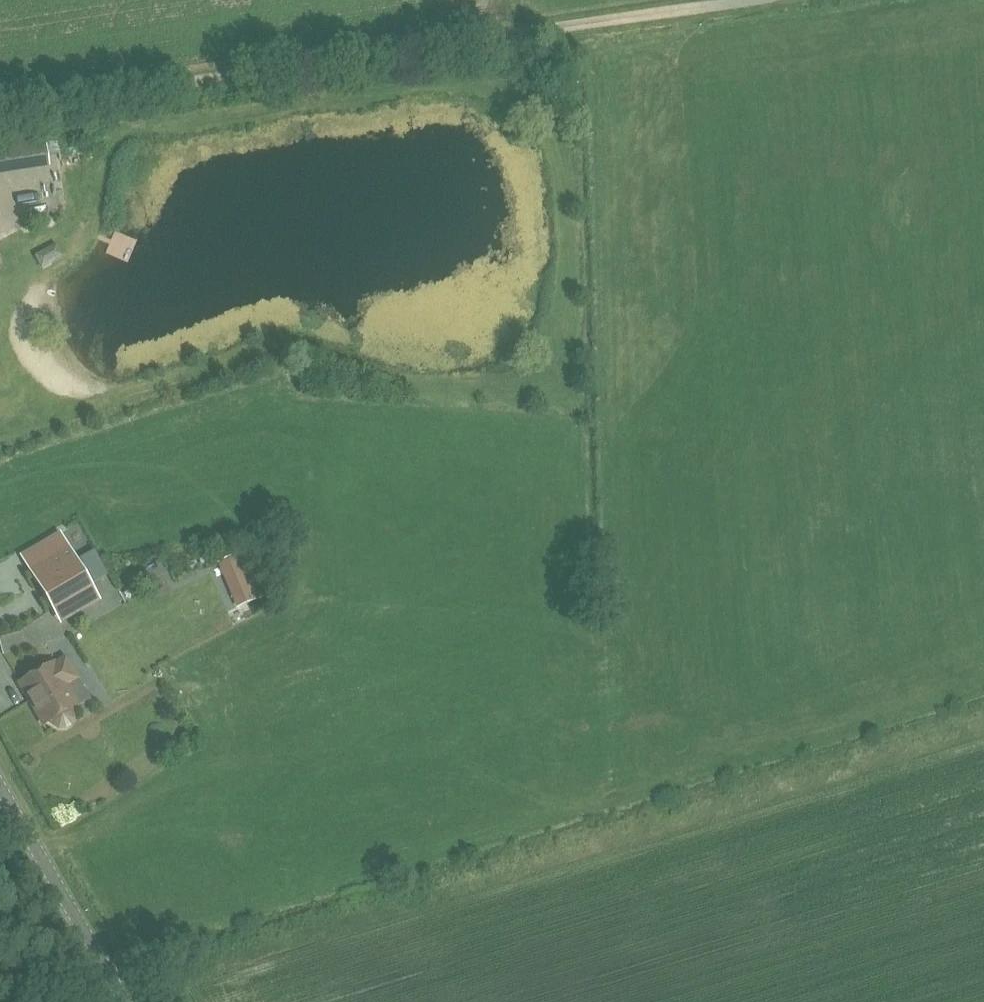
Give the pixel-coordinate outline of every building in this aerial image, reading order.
[(47,158),(43,126),(0,132),(0,165),(47,158)] [(52,609),(92,586),(61,533),(21,556),(52,609)] [(240,606),(262,597),(243,552),(220,562),(240,606)] [(89,698),(76,676),(74,676),(65,660),(56,665),(54,662),(20,682),(45,724),(52,720),(54,724),(59,727),(65,727),(70,723),(72,719),(73,713),(70,709),(89,698)]
